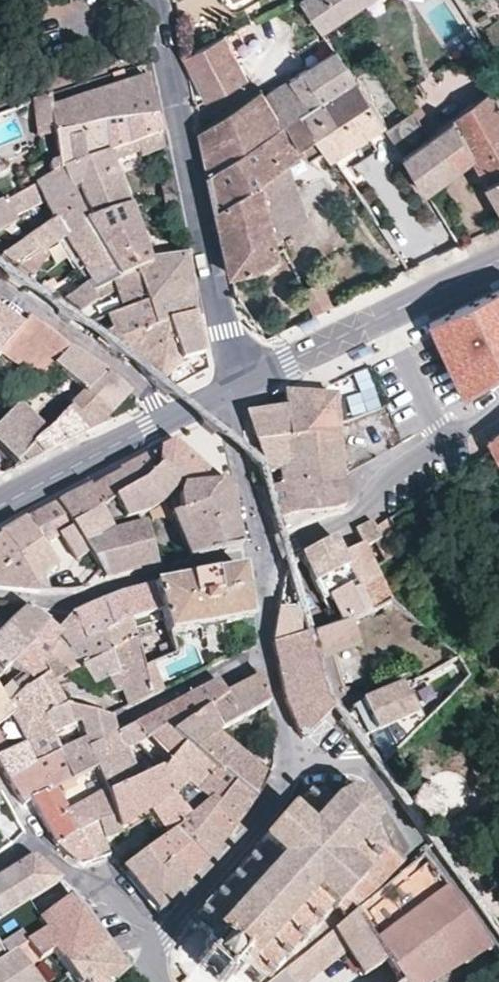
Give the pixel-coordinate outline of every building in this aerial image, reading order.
[(320,28),(332,19),(361,0),(301,0),(320,28)] [(221,35),(181,56),(204,98),(245,77),(221,35)] [(488,48),(482,37),(463,50),(470,60),(488,48)] [(349,71),(330,43),(295,66),(297,69),(288,75),(306,100),(349,71)] [(353,150),(346,139),(361,129),(380,118),(349,71),(306,100),(299,105),(313,128),(339,168),(344,174),(351,169),(344,156),(353,150)] [(299,105),(306,100),(288,75),(262,91),(279,118),(299,105)] [(62,165),(103,150),(95,119),(152,112),(146,77),(50,107),(59,153),(48,158),(33,165),(38,179),(62,165)] [(205,169),(255,134),(279,118),(262,91),(260,86),(196,128),(205,169)] [(485,91),(445,120),(467,155),(498,211),(498,112),(485,91)] [(50,105),(49,93),(33,99),(36,110),(50,105)] [(48,158),(59,153),(50,107),(50,105),(36,110),(48,158)] [(281,158),(299,146),(296,140),(313,128),(299,105),(279,118),(255,134),(274,163),(281,158)] [(383,124),(402,151),(426,134),(408,108),(383,124)] [(156,132),(152,112),(95,119),(103,150),(148,135),(156,132)] [(445,120),(426,134),(402,151),(399,153),(421,189),(427,185),(467,155),(445,120)] [(346,139),(353,150),(368,139),(361,129),(346,139)] [(151,149),(159,147),(156,132),(148,135),(151,149)] [(274,163),(255,134),(205,169),(213,205),(258,176),(274,163)] [(70,182),(79,179),(90,213),(84,216),(104,261),(112,277),(114,277),(130,270),(144,264),(143,260),(108,159),(134,150),(135,153),(151,149),(148,135),(103,150),(62,165),(70,182)] [(274,163),(258,176),(271,232),(301,211),(281,158),(274,163)] [(62,165),(38,179),(54,218),(78,201),(70,182),(62,165)] [(362,210),(365,207),(344,174),(339,168),(331,173),(357,212),(362,210)] [(258,176),(213,205),(228,271),(257,263),(275,249),(271,232),(258,176)] [(166,185),(158,185),(161,203),(169,201),(166,185)] [(427,185),(421,189),(425,197),(432,192),(427,185)] [(15,190),(0,198),(0,227),(12,221),(11,216),(25,209),(15,190)] [(56,242),(65,237),(81,264),(71,270),(76,275),(84,270),(104,261),(84,216),(78,201),(54,218),(6,251),(0,256),(0,257),(15,267),(56,242)] [(65,237),(56,242),(71,270),(81,264),(65,237)] [(179,255),(171,256),(143,260),(144,264),(130,270),(140,294),(154,326),(190,315),(179,255)] [(92,301),(91,299),(112,285),(109,278),(112,277),(104,261),(84,270),(90,282),(62,299),(78,310),(92,301)] [(112,285),(119,304),(140,294),(130,270),(114,277),(112,277),(109,278),(112,285)] [(315,277),(298,286),(311,312),(328,304),(315,277)] [(426,318),(462,395),(498,369),(498,283),(426,318)] [(154,326),(140,294),(119,304),(110,308),(116,324),(109,327),(99,332),(93,340),(103,348),(108,340),(109,339),(151,327),(154,326)] [(103,311),(105,317),(109,327),(116,324),(110,308),(103,311)] [(34,380),(48,363),(64,344),(26,315),(19,324),(0,346),(0,352),(34,380)] [(151,327),(158,345),(134,362),(165,386),(201,367),(190,315),(154,326),(151,327)] [(125,355),(134,362),(158,345),(151,327),(109,339),(108,340),(125,355)] [(108,340),(103,348),(119,361),(125,355),(108,340)] [(125,390),(81,355),(64,344),(48,363),(82,392),(105,412),(125,390)] [(0,352),(0,418),(31,383),(34,380),(0,352)] [(132,363),(145,382),(163,396),(168,389),(165,386),(134,362),(132,363)] [(350,415),(366,410),(357,381),(341,386),(350,415)] [(16,461),(63,412),(31,383),(0,418),(0,447),(16,461)] [(82,392),(63,412),(82,431),(95,424),(105,412),(82,392)] [(285,448),(286,441),(337,434),(333,396),(279,394),(281,404),(282,409),(270,410),(252,413),(251,410),(246,413),(262,458),(285,448)] [(19,463),(43,451),(82,431),(63,412),(16,461),(19,463)] [(202,417),(196,424),(211,438),(217,430),(202,417)] [(487,440),(493,450),(498,461),(498,432),(487,440)] [(287,471),(290,483),(342,479),(337,434),(286,441),(285,448),(262,458),(264,466),(262,467),(265,476),(287,471)] [(161,470),(182,488),(217,484),(174,445),(150,458),(155,472),(161,470)] [(256,479),(265,476),(262,467),(252,459),(245,466),(256,474),(256,479)] [(107,483),(111,490),(116,499),(119,498),(130,490),(152,474),(146,460),(120,474),(120,477),(107,483)] [(152,474),(130,490),(119,498),(116,499),(70,524),(82,545),(110,534),(105,526),(141,513),(182,488),(161,470),(155,472),(152,474)] [(265,476),(278,520),(291,518),(331,512),(343,508),(345,506),(342,482),(342,479),(290,483),(287,471),(265,476)] [(120,477),(120,474),(111,478),(106,481),(107,483),(120,477)] [(106,481),(59,506),(70,524),(116,499),(111,490),(107,483),(106,481)] [(217,484),(182,488),(179,514),(169,515),(188,560),(238,549),(228,493),(217,484)] [(46,548),(48,545),(46,541),(57,535),(74,560),(88,553),(82,545),(70,524),(59,506),(9,533),(1,539),(39,593),(50,592),(39,575),(56,563),(46,548)] [(274,537),(283,536),(278,520),(269,522),(274,537)] [(363,551),(373,571),(402,552),(386,520),(371,521),(379,542),(363,551)] [(371,521),(353,530),(361,546),(363,551),(379,542),(371,521)] [(99,573),(106,581),(157,565),(143,524),(110,534),(82,545),(88,553),(99,573)] [(36,594),(39,593),(1,539),(0,540),(0,591),(36,594)] [(333,539),(300,556),(315,590),(331,626),(346,619),(347,619),(366,611),(368,610),(357,588),(342,557),(333,539)] [(361,546),(342,557),(357,588),(368,610),(386,603),(375,575),(373,571),(363,551),(361,546)] [(167,630),(169,636),(199,632),(202,641),(204,641),(218,639),(221,638),(221,628),(248,624),(239,571),(169,586),(155,588),(162,613),(167,630)] [(294,575),(285,578),(289,592),(298,589),(294,575)] [(61,634),(82,666),(137,644),(137,640),(132,622),(162,613),(155,588),(117,599),(75,616),(61,634)] [(6,630),(26,653),(50,625),(29,609),(25,613),(6,630)] [(25,613),(16,611),(2,625),(6,630),(25,613)] [(291,612),(276,611),(270,645),(272,649),(304,636),(312,634),(307,618),(299,620),(298,618),(291,612)] [(375,623),(366,611),(347,619),(355,620),(375,623)] [(334,702),(344,691),(334,657),(335,654),(359,645),(346,619),(331,626),(312,634),(317,647),(309,650),(304,636),(272,649),(278,677),(281,690),(293,721),(299,739),(300,740),(329,713),(330,711),(323,692),(330,691),(334,702)] [(2,625),(0,623),(0,674),(13,664),(26,653),(6,630),(2,625)] [(13,664),(22,678),(2,695),(0,692),(0,725),(11,713),(8,705),(46,671),(40,661),(61,634),(50,625),(26,653),(13,664)] [(143,667),(151,664),(175,655),(169,636),(167,630),(137,640),(137,644),(143,667)] [(46,671),(50,678),(62,674),(82,666),(61,634),(40,661),(46,671)] [(309,650),(317,647),(312,634),(304,636),(309,650)] [(129,709),(153,698),(143,667),(137,644),(82,666),(95,684),(109,678),(116,675),(122,690),(127,703),(129,709)] [(153,698),(160,693),(151,664),(143,667),(153,698)] [(52,737),(42,711),(62,702),(58,693),(57,690),(50,678),(46,671),(8,705),(11,713),(19,727),(28,745),(12,752),(0,757),(0,759),(11,780),(60,755),(52,737)] [(417,678),(382,693),(361,702),(343,715),(337,721),(340,724),(352,740),(359,736),(364,744),(367,747),(368,750),(362,754),(376,772),(379,770),(381,768),(392,757),(420,727),(415,714),(436,688),(429,672),(417,678)] [(62,674),(50,678),(57,690),(67,684),(62,674)] [(116,675),(109,678),(115,693),(122,690),(116,675)] [(218,729),(226,726),(251,712),(265,705),(263,698),(258,678),(223,696),(194,716),(169,733),(184,750),(201,761),(219,735),(213,731),(218,729)] [(215,683),(199,691),(182,701),(194,716),(223,696),(220,692),(215,683)] [(330,711),(334,702),(330,691),(323,692),(330,711)] [(169,733),(194,716),(182,701),(139,724),(150,738),(171,764),(184,750),(169,733)] [(67,737),(79,733),(82,739),(84,744),(88,751),(115,736),(109,719),(71,705),(62,702),(42,711),(52,737),(65,732),(67,737)] [(4,736),(19,727),(11,713),(0,725),(0,730),(4,736)] [(139,724),(127,730),(138,745),(150,738),(139,724)] [(12,752),(9,747),(4,736),(0,730),(0,757),(12,752)] [(127,730),(117,735),(127,751),(132,749),(138,745),(127,730)] [(72,750),(70,744),(67,737),(65,732),(52,737),(60,755),(72,750)] [(117,735),(115,736),(88,751),(95,770),(107,798),(155,775),(149,767),(139,771),(127,751),(117,735)] [(229,745),(219,735),(201,761),(254,800),(266,778),(229,745)] [(359,736),(352,740),(362,754),(368,750),(367,747),(364,744),(359,736)] [(60,755),(71,782),(95,770),(88,751),(84,744),(72,750),(60,755)] [(171,764),(165,770),(210,804),(220,799),(231,807),(241,817),(254,800),(201,761),(184,750),(171,764)] [(60,755),(11,780),(25,805),(31,802),(53,791),(71,782),(60,755)] [(53,791),(31,802),(58,847),(80,867),(105,858),(107,857),(100,840),(91,818),(106,810),(107,798),(95,770),(71,782),(73,788),(57,796),(53,791)] [(160,778),(189,820),(210,804),(165,770),(160,778)] [(120,834),(118,829),(142,815),(144,819),(156,837),(160,841),(174,830),(189,820),(160,778),(157,773),(155,775),(107,798),(106,810),(91,818),(100,840),(120,834)] [(426,812),(440,792),(420,779),(407,799),(426,812)] [(332,909),(345,918),(359,906),(387,883),(403,863),(390,852),(382,845),(379,842),(377,842),(374,841),(373,839),(372,836),(373,833),(370,832),(375,826),(377,826),(378,819),(375,818),(372,811),(375,810),(373,805),(369,806),(367,805),(362,795),(361,794),(360,794),(359,796),(355,798),(351,797),(348,795),(347,793),(344,792),(343,795),(339,797),(332,799),(327,800),(322,797),(322,795),(321,793),(322,791),(319,791),(318,791),(317,793),(316,795),(315,796),(312,797),(308,797),(306,796),(304,797),(303,799),(303,800),(305,803),(294,813),(289,810),(286,813),(287,815),(276,827),(265,838),(260,843),(263,847),(251,861),(249,858),(245,862),(247,864),(236,877),(230,878),(226,883),(229,885),(218,897),(215,895),(194,918),(197,922),(191,928),(197,933),(201,931),(208,938),(206,948),(208,954),(204,959),(200,957),(197,960),(197,962),(198,965),(198,967),(204,973),(207,970),(215,978),(213,980),(215,981),(228,981),(229,981),(227,978),(232,976),(240,980),(245,975),(254,981),(261,981),(266,978),(269,981),(272,978),(271,976),(271,974),(275,974),(281,969),(280,962),(282,961),(286,964),(289,962),(285,957),(291,952),(297,945),(299,948),(304,945),(301,940),(313,926),(316,929),(321,926),(319,921),(328,912),(332,909)] [(210,804),(222,815),(231,807),(220,799),(210,804)] [(189,820),(174,830),(208,861),(235,825),(222,815),(210,804),(189,820)] [(241,817),(231,807),(222,815),(235,825),(241,817)] [(118,829),(120,834),(144,819),(142,815),(118,829)] [(119,871),(157,913),(208,861),(174,830),(160,841),(141,854),(119,871)] [(384,958),(399,980),(401,981),(426,981),(436,977),(442,974),(492,946),(479,929),(462,907),(435,870),(422,853),(410,862),(412,864),(385,888),(353,914),(370,939),(384,958)] [(27,902),(61,881),(58,877),(33,857),(25,862),(2,877),(0,879),(0,919),(27,902)] [(26,942),(38,958),(53,947),(59,956),(62,960),(103,935),(72,895),(60,905),(56,899),(35,913),(27,902),(0,919),(0,960),(26,942)] [(365,972),(371,968),(384,958),(370,939),(353,914),(335,929),(345,943),(365,972)] [(293,981),(300,981),(345,943),(335,929),(301,955),(283,970),(293,981)] [(128,968),(119,955),(115,951),(103,935),(62,960),(78,981),(113,981),(128,968)] [(26,942),(0,960),(0,981),(44,981),(31,964),(39,959),(38,958),(26,942)] [(371,968),(380,981),(397,981),(399,980),(384,958),(371,968)] [(498,971),(494,965),(487,969),(490,975),(498,971)] [(283,970),(273,978),(269,981),(268,981),(293,981),(283,970)] [(442,974),(436,977),(441,981),(450,981),(442,974)]
